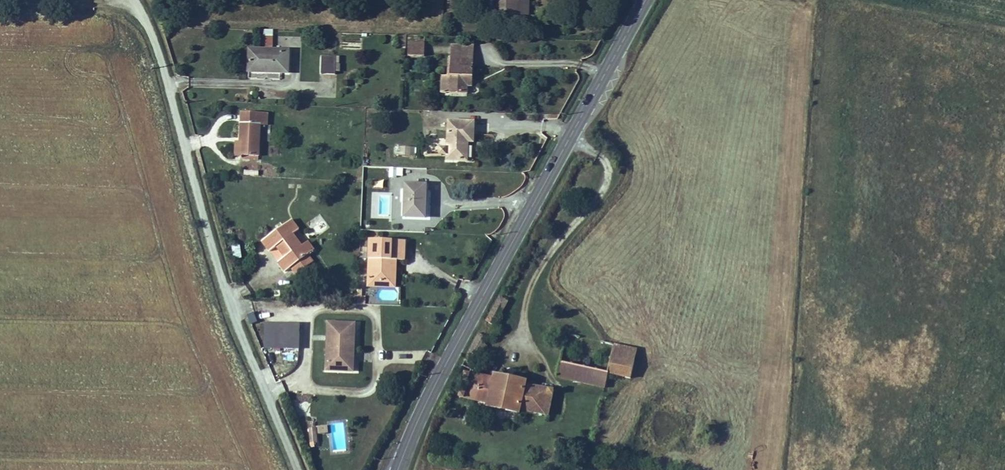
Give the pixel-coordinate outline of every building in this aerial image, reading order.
[(491,17),(514,18),(514,9),(515,0),(492,0),(491,17)] [(514,9),(523,10),(523,0),(515,0),(514,9)] [(272,46),(273,30),(262,29),(261,46),(272,46)] [(399,38),(399,51),(416,52),(416,39),(399,38)] [(444,38),(443,53),(465,54),(465,39),(444,38)] [(240,51),(239,71),(272,72),(278,73),(279,52),(240,51)] [(465,54),(443,53),(443,70),(443,88),(460,88),(461,71),(465,71),(465,54)] [(326,74),(327,57),(313,57),(312,74),(326,74)] [(435,70),(435,88),(443,88),(443,70),(435,70)] [(247,151),(247,166),(262,167),(263,135),(266,135),(267,124),(243,124),(243,150),(247,151)] [(486,124),(461,124),(460,164),(478,164),(480,145),(485,144),(486,124)] [(414,157),(415,147),(394,146),(393,156),(414,157)] [(402,177),(402,167),(388,167),(388,177),(402,177)] [(381,180),(371,180),(371,188),(382,188),(381,180)] [(431,189),(410,189),(409,221),(431,222),(431,189)] [(285,277),(291,273),(307,261),(302,254),(294,241),(299,237),(291,226),(263,244),(271,255),(276,252),(285,264),(279,267),(285,277)] [(375,283),(396,283),(396,263),(402,263),(409,263),(410,245),(376,243),(375,283)] [(239,245),(230,246),(232,260),(241,258),(239,245)] [(309,249),(302,254),(307,261),(314,257),(309,249)] [(312,270),(307,261),(291,273),(297,281),(312,270)] [(396,263),(396,283),(375,283),(375,289),(401,290),(402,263),(396,263)] [(490,310),(497,314),(510,291),(503,287),(490,310)] [(484,320),(461,361),(468,365),(462,376),(460,376),(458,380),(491,389),(489,393),(520,401),(522,395),(550,402),(556,377),(528,371),(529,366),(498,359),(497,364),(478,358),(490,336),(486,332),(490,325),(484,320)] [(257,323),(257,348),(289,349),(289,324),(257,323)] [(569,323),(563,349),(610,360),(611,360),(617,334),(569,323)] [(355,325),(331,324),(330,373),(355,373),(355,325)] [(640,338),(617,334),(611,360),(633,365),(640,338)] [(606,375),(610,360),(563,349),(559,365),(606,375)]
